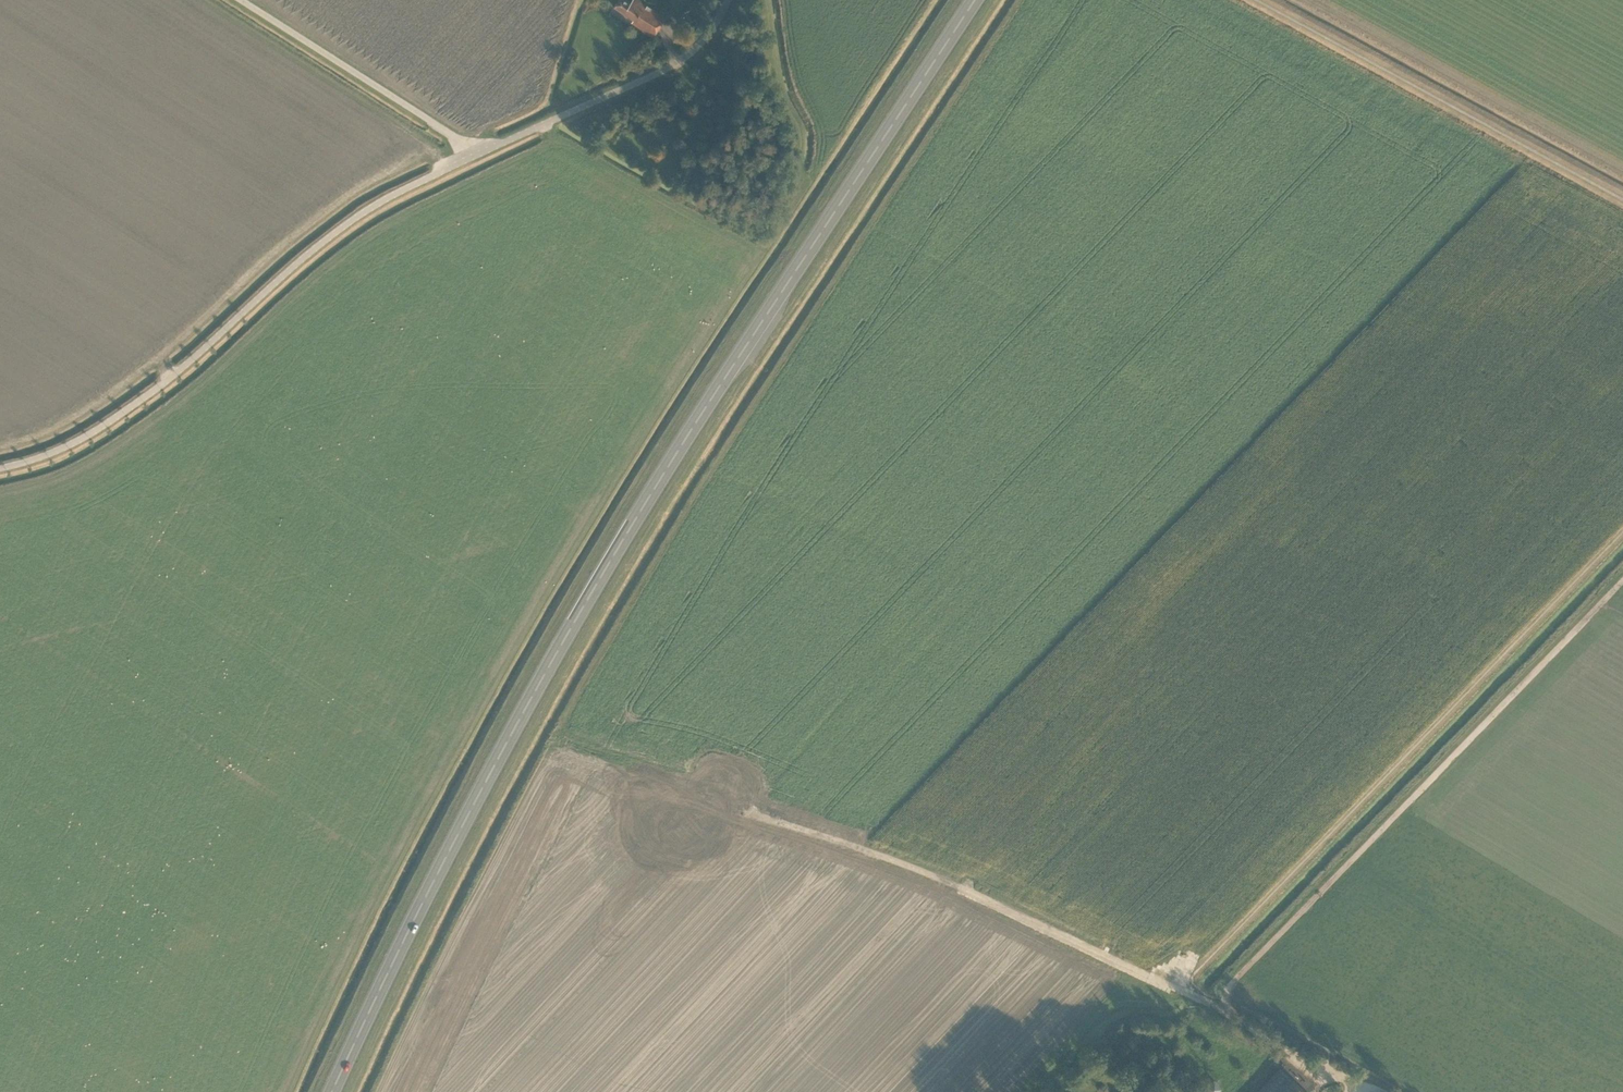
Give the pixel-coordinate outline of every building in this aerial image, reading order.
[(630,1),(628,0),(618,0),(614,5),(633,19),(632,21),(652,35),(666,17),(640,0),(631,0),(630,1)] [(697,6),(688,10),(692,20),(701,16),(697,6)] [(1280,1067),(1256,1091),(1306,1091),(1280,1067)] [(1207,1086),(1212,1091),(1216,1091),(1222,1088),(1216,1080),(1207,1086)]
